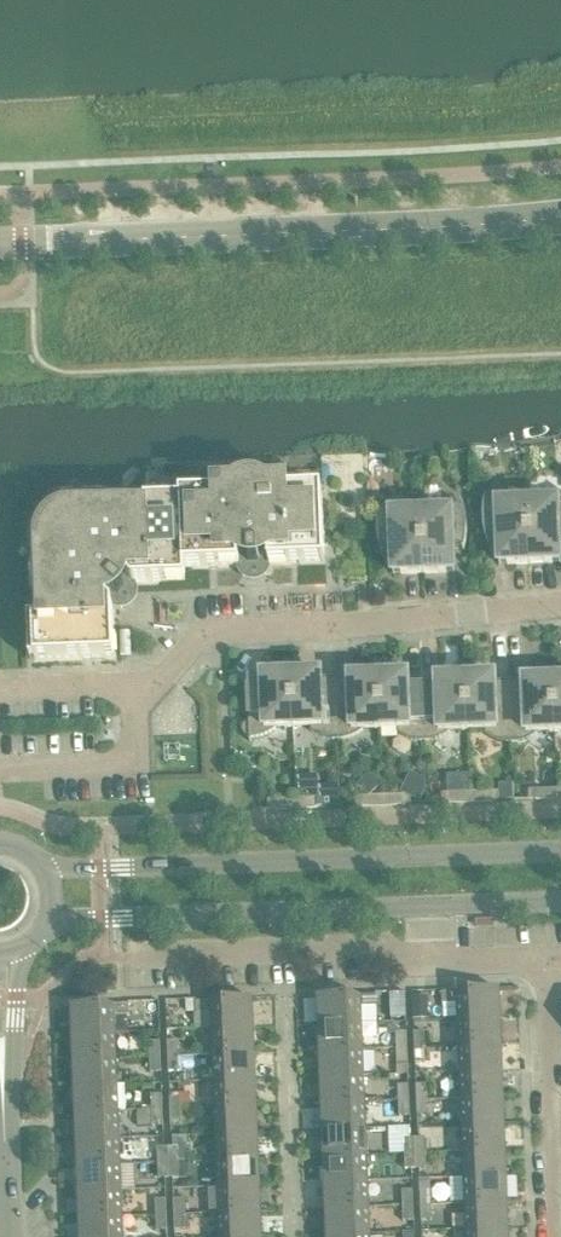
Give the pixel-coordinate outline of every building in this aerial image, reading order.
[(325,562),(322,490),(288,491),(288,485),(262,486),(263,494),(240,495),(239,487),(214,488),(214,494),(180,495),(181,501),(182,501),(184,568),(185,567),(249,565),(250,567),(251,568),(254,569),(256,569),(257,568),(265,575),(267,573),(269,569),(270,564),(325,562)] [(530,564),(527,503),(504,504),(487,500),(487,499),(486,499),(484,508),(483,517),(484,526),(485,535),(488,544),(489,544),(489,542),(498,540),(499,565),(530,564)] [(551,502),(527,503),(530,564),(560,563),(559,537),(560,538),(560,499),(551,502)] [(182,501),(181,501),(145,502),(146,509),(111,511),(111,519),(93,520),(93,512),(71,513),(62,514),(54,518),(47,524),(42,531),(39,540),(38,549),(39,570),(47,570),(48,587),(39,588),(41,623),(33,623),(35,660),(114,657),(113,606),(116,607),(122,608),(122,597),(124,596),(125,595),(126,592),(126,590),(124,589),(131,581),(133,583),(167,582),(167,574),(185,573),(185,567),(184,568),(182,501)] [(465,514),(462,505),(461,506),(461,507),(445,512),(421,513),(424,574),(454,573),(453,547),(463,549),(463,550),(464,551),(466,542),(467,533),(466,523),(465,514)] [(424,574),(421,513),(398,514),(381,510),(381,509),(380,508),(378,518),(377,527),(378,536),(379,545),(382,554),(383,554),(383,552),(392,549),(393,575),(424,574)] [(337,740),(335,678),(321,679),(320,674),(305,675),(305,672),(303,672),(304,674),(291,675),(294,728),(310,727),(310,732),(314,735),(318,737),(323,738),(327,739),(332,740),(337,740)] [(294,728),(291,675),(279,675),(279,674),(278,673),(278,675),(249,677),(249,673),(247,673),(249,723),(245,724),(243,727),(242,731),(243,734),(246,737),(250,738),(250,742),(251,742),(251,738),(257,738),(262,737),(267,735),(272,732),(276,729),(294,728)] [(424,742),(422,680),(408,680),(408,675),(392,676),(392,674),(390,674),(390,676),(378,677),(380,730),(397,729),(398,734),(401,736),(406,738),(410,740),(415,741),(419,742),(424,742)] [(380,730),(378,677),(366,677),(367,675),(365,675),(365,677),(335,678),(337,740),(343,740),(347,739),(352,737),(356,735),(360,733),(364,730),(380,730)] [(512,743),(509,681),(495,682),(495,677),(479,678),(479,676),(477,676),(478,678),(466,678),(468,731),(485,731),(485,735),(489,738),(493,740),(497,742),(502,743),(506,743),(512,743)] [(468,731),(466,678),(454,679),(454,677),(452,677),(452,679),(422,680),(424,742),(430,741),(434,740),(439,739),(443,737),(447,735),(451,732),(468,731)] [(555,733),(553,680),(541,680),(541,678),(540,678),(539,680),(509,681),(512,743),(517,743),(522,742),(526,740),(530,738),(534,736),(538,733),(555,733)] [(553,680),(555,733),(560,733),(560,679),(553,680)] [(557,799),(557,789),(535,790),(536,800),(557,799)] [(492,802),(492,792),(470,793),(470,803),(492,802)] [(470,803),(470,793),(448,794),(449,803),(470,803)] [(405,805),(405,795),(383,796),(383,806),(405,805)] [(383,806),(383,796),(361,797),(362,807),(383,806)] [(318,808),(318,798),(296,799),(296,809),(318,808)] [(296,809),(296,799),(274,800),(275,810),(296,809)] [(501,1018),(500,991),(442,993),(442,1004),(458,1004),(458,1019),(501,1018)] [(362,1025),(361,1007),(376,1007),(376,995),(318,998),(319,1026),(362,1025)] [(254,1028),(253,1000),(196,1002),(196,1014),(211,1013),(212,1030),(254,1028)] [(115,1033),(115,1017),(130,1016),(129,1005),(72,1007),(73,1035),(115,1033)] [(502,1045),(501,1018),(458,1019),(459,1046),(502,1045)] [(363,1049),(362,1025),(319,1026),(320,1051),(363,1049)] [(255,1054),(254,1028),(212,1030),(213,1056),(255,1054)] [(425,1047),(425,1032),(414,1033),(415,1048),(425,1047)] [(116,1059),(115,1033),(73,1035),(74,1061),(116,1059)] [(407,1048),(407,1033),(396,1033),(397,1049),(407,1048)] [(179,1057),(178,1041),(167,1042),(168,1057),(179,1057)] [(161,1057),(160,1042),(149,1042),(150,1058),(161,1057)] [(503,1070),(502,1045),(459,1046),(460,1072),(503,1070)] [(426,1063),(425,1047),(415,1048),(415,1063),(426,1063)] [(408,1063),(407,1048),(397,1049),(397,1064),(408,1063)] [(364,1076),(363,1049),(320,1051),(321,1077),(364,1076)] [(256,1080),(255,1054),(213,1056),(214,1082),(256,1080)] [(161,1073),(161,1057),(150,1058),(151,1073),(161,1073)] [(179,1072),(179,1057),(168,1057),(169,1072),(179,1072)] [(117,1085),(116,1059),(74,1061),(75,1087),(117,1085)] [(504,1098),(503,1070),(460,1072),(461,1099),(504,1098)] [(365,1102),(364,1076),(321,1077),(322,1104),(365,1102)] [(257,1106),(256,1080),(214,1082),(215,1108),(257,1106)] [(118,1111),(117,1085),(75,1087),(76,1113),(118,1111)] [(427,1100),(427,1085),(416,1085),(417,1101),(427,1100)] [(409,1101),(409,1086),(398,1086),(399,1101),(409,1101)] [(181,1110),(180,1094),(169,1095),(170,1110),(181,1110)] [(163,1110),(162,1095),(151,1095),(152,1111),(163,1110)] [(505,1125),(504,1098),(461,1099),(462,1126),(505,1125)] [(428,1115),(427,1100),(417,1101),(417,1116),(428,1115)] [(410,1116),(409,1101),(399,1101),(399,1117),(410,1116)] [(366,1130),(365,1102),(322,1104),(323,1132),(366,1130)] [(258,1132),(257,1106),(215,1108),(216,1134),(258,1132)] [(163,1126),(163,1110),(152,1111),(152,1126),(163,1126)] [(181,1125),(181,1110),(170,1110),(171,1125),(181,1125)] [(119,1138),(118,1111),(76,1113),(77,1139),(119,1138)] [(506,1151),(505,1125),(462,1126),(463,1152),(506,1151)] [(367,1155),(366,1130),(323,1132),(324,1157),(367,1155)] [(259,1159),(258,1132),(216,1134),(217,1160),(259,1159)] [(120,1164),(119,1138),(77,1139),(78,1165),(120,1164)] [(426,1153),(425,1138),(414,1139),(415,1154),(426,1153)] [(415,1154),(414,1139),(404,1139),(405,1154),(415,1154)] [(169,1162),(168,1147),(158,1148),(158,1163),(169,1162)] [(179,1162),(178,1147),(168,1147),(169,1162),(179,1162)] [(507,1176),(506,1151),(463,1152),(464,1178),(507,1176)] [(426,1169),(426,1153),(415,1154),(416,1169),(426,1169)] [(416,1169),(415,1154),(405,1154),(405,1170),(416,1169)] [(368,1182),(367,1155),(324,1157),(325,1183),(368,1182)] [(260,1185),(259,1159),(217,1160),(218,1186),(260,1185)] [(169,1178),(169,1162),(158,1163),(159,1178),(169,1178)] [(179,1178),(179,1162),(169,1162),(169,1178),(179,1178)] [(121,1190),(120,1164),(78,1165),(79,1191),(121,1190)] [(508,1203),(507,1176),(464,1178),(465,1204),(508,1203)] [(369,1209),(368,1182),(325,1183),(326,1210),(369,1209)] [(261,1211),(260,1185),(218,1186),(219,1212),(261,1211)] [(122,1216),(121,1190),(79,1191),(80,1218),(122,1216)] [(431,1205),(431,1190),(420,1191),(421,1206),(431,1205)] [(413,1206),(413,1191),(402,1191),(403,1207),(413,1206)] [(185,1214),(184,1199),(173,1200),(174,1215),(185,1214)] [(167,1215),(166,1200),(155,1200),(156,1216),(167,1215)] [(509,1228),(508,1203),(465,1204),(466,1229),(509,1228)] [(432,1221),(431,1205),(421,1206),(421,1221),(432,1221)] [(414,1221),(413,1206),(403,1207),(403,1222),(414,1221)] [(370,1234),(369,1209),(326,1210),(327,1236),(370,1234)] [(261,1211),(219,1212),(220,1236),(259,1236),(262,1236),(261,1211)] [(185,1230),(185,1214),(174,1215),(175,1230),(185,1230)] [(167,1230),(167,1215),(156,1216),(157,1231),(167,1230)] [(122,1216),(80,1218),(80,1236),(123,1236),(122,1216)] [(509,1228),(466,1229),(466,1236),(509,1236),(509,1228)]
